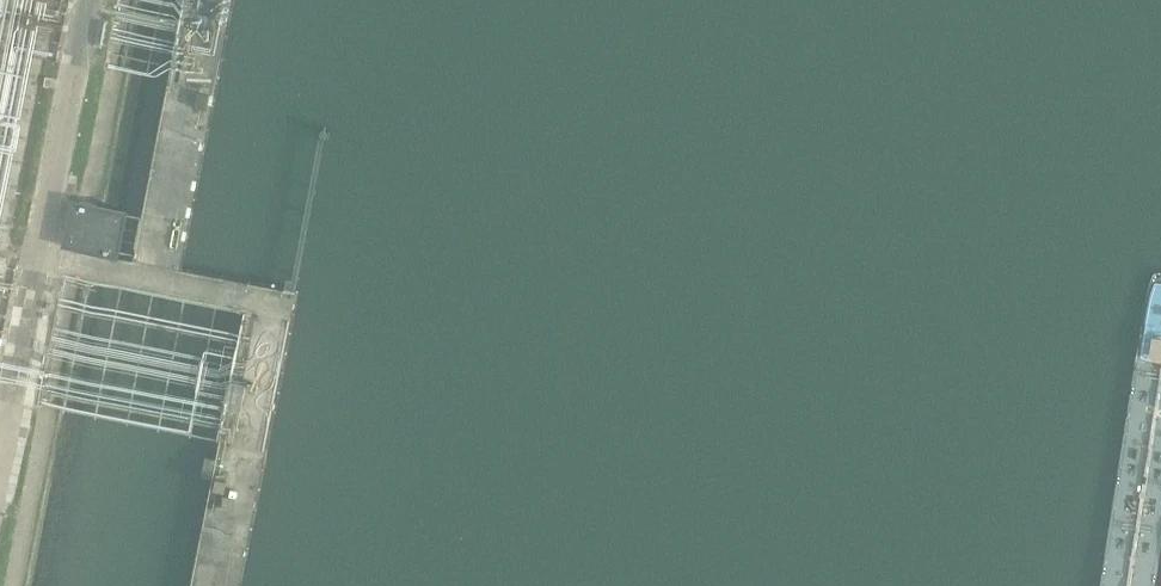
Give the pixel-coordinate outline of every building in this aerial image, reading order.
[(198,92),(195,108),(207,110),(209,94),(198,92)] [(67,198),(57,246),(58,246),(68,249),(97,255),(114,259),(124,211),(104,206),(96,204),(76,200),(67,198)]
